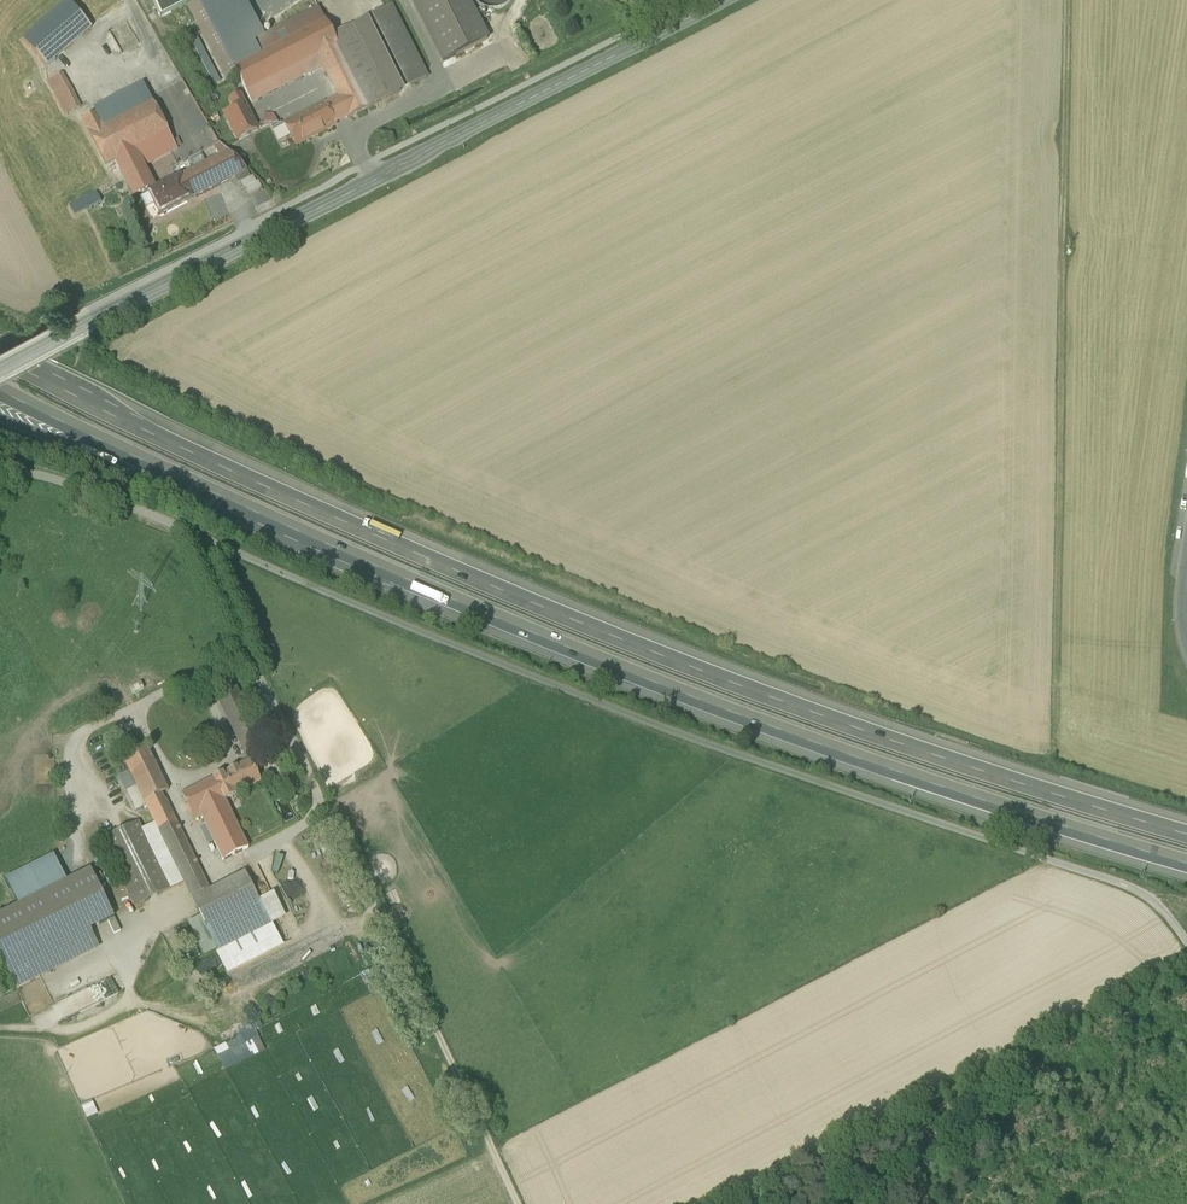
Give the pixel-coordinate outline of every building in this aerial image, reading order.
[(160,24),(187,10),(208,0),(148,0),(160,24)] [(187,10),(226,85),(237,79),(227,60),(241,53),(264,41),(243,0),(208,0),(187,10)] [(442,68),(489,44),(467,0),(408,0),(442,68)] [(472,2),(477,9),(484,13),(493,15),(501,14),(509,10),(514,3),(515,0),(471,0),(472,2)] [(69,7),(24,47),(47,73),(92,34),(69,7)] [(426,82),(389,9),(373,18),(411,90),(426,82)] [(264,41),(241,53),(260,90),(337,51),(331,39),(318,13),(264,41)] [(400,96),(363,23),(351,29),(388,102),(400,96)] [(388,102),(351,29),(331,39),(337,51),(369,112),(388,102)] [(201,45),(194,48),(213,89),(220,86),(201,45)] [(337,51),(260,90),(264,100),(322,71),(348,122),(369,112),(337,51)] [(264,100),(260,90),(241,53),(227,60),(237,79),(241,88),(239,89),(258,128),(277,129),(264,100)] [(82,112),(64,78),(46,87),(65,121),(82,112)] [(142,89),(94,114),(96,118),(104,133),(152,108),(142,89)] [(260,135),(241,99),(228,106),(233,116),(224,120),(237,147),(260,135)] [(319,110),(284,128),(295,150),(335,129),(324,107),(324,108),(322,105),(318,107),(319,110)] [(152,108),(104,133),(96,118),(81,125),(103,171),(114,165),(168,138),(152,108)] [(175,151),(168,138),(114,165),(132,202),(146,195),(152,192),(142,171),(152,167),(150,163),(175,151)] [(228,156),(219,148),(213,151),(219,161),(228,156)] [(191,204),(230,183),(246,175),(228,156),(219,161),(183,180),(183,178),(179,180),(178,178),(173,180),(175,184),(185,203),(189,201),(191,204)] [(190,164),(193,171),(204,165),(201,159),(190,164)] [(246,175),(234,182),(237,188),(240,187),(250,181),(246,175)] [(250,181),(240,187),(243,194),(246,193),(256,188),(252,180),(250,181)] [(175,184),(148,199),(153,208),(159,220),(191,204),(189,201),(185,203),(175,184)] [(256,188),(246,193),(249,199),(261,193),(258,187),(256,188)] [(146,195),(132,202),(138,215),(153,208),(148,199),(146,195)] [(95,198),(74,210),(78,219),(79,219),(100,208),(95,198)] [(74,210),(69,212),(73,221),(78,219),(74,210)] [(120,212),(114,215),(118,223),(124,219),(120,212)] [(236,688),(216,697),(232,728),(251,718),(236,688)] [(251,718),(232,728),(244,753),(263,743),(251,718)] [(168,791),(146,745),(122,757),(129,772),(136,786),(144,802),(159,795),(168,791)] [(250,760),(222,773),(213,778),(205,782),(216,804),(224,800),(225,800),(261,782),(250,760)] [(119,777),(126,791),(136,786),(129,772),(119,777)] [(205,782),(181,794),(192,816),(216,804),(205,782)] [(136,786),(126,791),(136,811),(146,806),(144,802),(136,786)] [(159,795),(144,802),(146,806),(155,823),(160,834),(159,834),(183,882),(191,898),(192,898),(210,889),(172,813),(169,815),(159,795)] [(216,804),(192,816),(194,820),(201,817),(223,860),(248,848),(225,800),(224,800),(216,804)] [(138,823),(102,840),(135,906),(170,889),(141,830),(138,823)] [(155,823),(141,830),(170,889),(183,882),(159,834),(160,834),(155,823)] [(42,861),(55,887),(66,881),(54,855),(42,861)] [(55,887),(42,861),(5,879),(18,905),(55,887)] [(0,914),(0,957),(7,970),(90,929),(114,917),(90,869),(66,881),(55,887),(18,905),(0,914)] [(245,872),(210,889),(192,898),(207,929),(258,901),(259,901),(245,872)] [(287,913),(293,909),(283,892),(277,895),(287,913)] [(259,901),(258,901),(270,924),(283,917),(272,895),(259,901)] [(258,901),(207,929),(217,950),(270,924),(258,901)] [(270,924),(217,950),(229,973),(281,947),(270,924)] [(90,929),(7,970),(16,989),(99,948),(90,929)] [(242,1036),(215,1047),(224,1068),(266,1051),(255,1025),(240,1031),(242,1036)] [(93,1100),(82,1105),(87,1118),(99,1113),(93,1100)]
